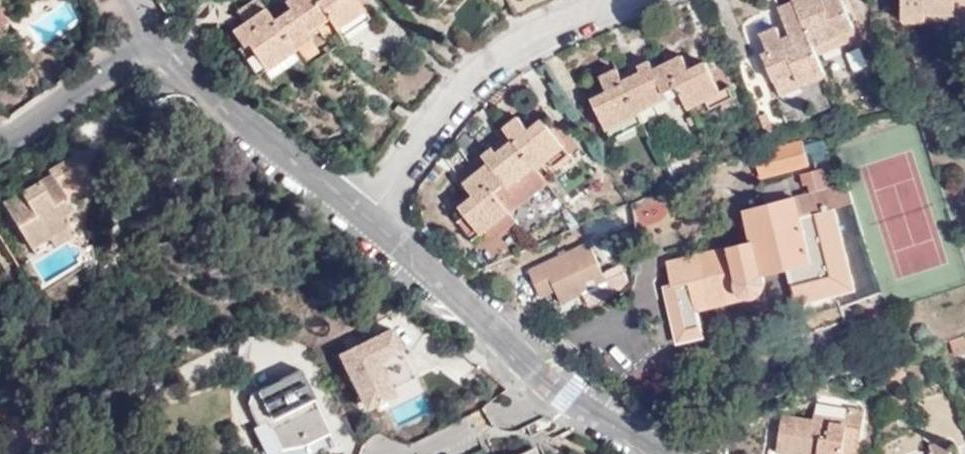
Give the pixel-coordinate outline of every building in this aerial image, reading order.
[(243,21),(229,31),(239,46),(244,43),(262,69),(290,49),(307,38),(305,33),(326,18),(333,28),(361,11),(354,0),(286,0),(283,2),(287,7),(269,19),(262,8),(243,21)] [(243,21),(262,8),(256,0),(251,0),(235,10),(243,21)] [(513,17),(548,0),(504,0),(513,17)] [(851,29),(839,0),(829,0),(821,3),(824,9),(813,14),(807,0),(788,0),(789,3),(776,9),(787,36),(779,40),(774,29),(757,37),(764,54),(759,56),(771,83),(793,74),(799,88),(826,76),(817,56),(842,45),(837,35),(851,29)] [(821,3),(820,0),(807,0),(813,14),(824,9),(821,3)] [(946,25),(954,26),(955,17),(964,17),(964,0),(900,0),(900,21),(923,21),(923,26),(946,25)] [(367,20),(361,11),(333,28),(339,38),(367,20)] [(11,26),(0,12),(0,34),(11,26)] [(946,25),(947,44),(964,45),(964,17),(955,17),(954,26),(946,25)] [(856,39),(851,29),(837,35),(842,45),(856,39)] [(860,46),(847,51),(854,68),(867,63),(860,46)] [(290,49),(262,69),(268,76),(295,57),(290,49)] [(703,99),(719,92),(704,62),(689,70),(680,55),(653,68),(649,60),(636,66),(638,72),(622,80),(617,69),(600,77),(606,91),(591,99),(605,130),(638,115),(637,111),(666,97),(664,91),(676,85),(687,106),(703,99)] [(777,98),(799,88),(793,74),(771,83),(777,98)] [(727,87),(719,92),(703,99),(707,109),(732,96),(727,87)] [(638,115),(605,130),(610,139),(642,123),(638,115)] [(460,207),(465,212),(482,233),(510,212),(495,194),(506,185),(510,190),(535,169),(537,171),(548,162),(564,148),(541,122),(529,131),(516,119),(504,131),(512,140),(497,153),(493,149),(484,158),(488,164),(464,185),(474,196),(460,207)] [(808,159),(801,137),(753,150),(759,174),(808,159)] [(570,155),(564,148),(548,162),(554,169),(570,155)] [(30,249),(48,239),(67,228),(60,216),(72,209),(61,189),(85,175),(77,159),(51,174),(52,177),(4,204),(30,249)] [(510,212),(548,183),(537,171),(535,169),(510,190),(506,185),(495,194),(510,212)] [(850,199),(844,179),(746,206),(754,238),(666,261),(672,285),(691,280),(699,304),(747,292),(757,296),(763,294),(768,287),(766,273),(815,258),(804,212),(850,199)] [(482,233),(465,212),(457,220),(474,240),(482,233)] [(510,212),(482,233),(490,240),(516,219),(510,212)] [(67,228),(48,239),(55,249),(73,238),(67,228)] [(605,280),(588,242),(527,268),(537,293),(554,287),(559,300),(605,280)] [(647,280),(652,301),(664,298),(659,278),(647,280)] [(340,356),(367,413),(425,386),(398,329),(340,356)] [(963,351),(960,335),(945,338),(949,354),(963,351)] [(256,426),(253,428),(266,453),(321,453),(334,449),(301,373),(252,395),(249,407),(256,426)] [(865,414),(850,412),(849,420),(848,425),(833,423),(834,418),(816,415),(815,420),(784,416),(778,452),(792,453),(860,453),(865,414)] [(944,440),(928,445),(931,453),(948,453),(944,440)]
